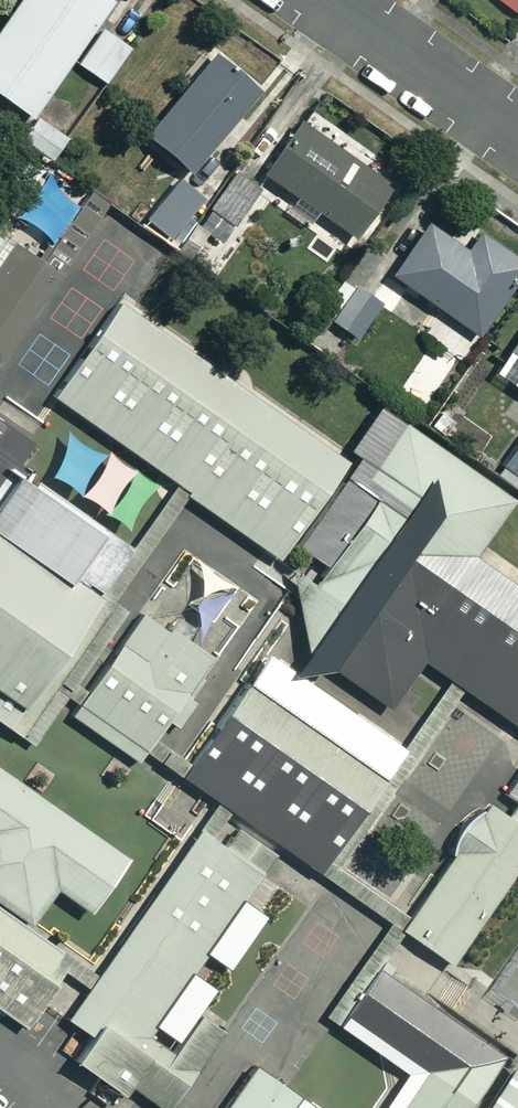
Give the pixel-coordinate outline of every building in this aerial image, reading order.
[(0,18),(0,95),(27,114),(106,0),(13,0),(0,18)] [(254,89),(211,52),(142,132),(186,169),(254,89)] [(64,138),(32,115),(17,136),(48,159),(64,138)] [(386,184),(295,118),(258,169),(294,196),(284,210),(305,225),(316,210),(349,234),(386,184)] [(257,187),(226,167),(191,221),(222,242),(257,187)] [(198,195),(173,176),(142,218),(167,237),(198,195)] [(80,201),(45,177),(18,215),(53,240),(80,201)] [(425,220),(389,273),(472,331),(517,264),(517,256),(476,227),(463,246),(425,220)] [(75,267),(22,230),(0,262),(0,375),(75,267)] [(377,303),(338,276),(315,310),(353,337),(377,303)] [(346,466),(117,305),(50,399),(279,561),(346,466)] [(501,349),(517,361),(517,323),(501,349)] [(26,732),(146,561),(14,468),(32,443),(0,421),(0,714),(26,732)] [(406,429),(362,492),(346,481),(300,548),(328,567),(313,588),(292,573),(308,656),(393,715),(425,669),(517,733),(517,589),(476,561),(515,504),(406,429)] [(498,461),(517,476),(517,434),(498,461)] [(211,663),(140,615),(70,717),(141,765),(211,663)] [(382,785),(247,690),(183,781),(317,876),(382,785)] [(0,773),(0,903),(29,923),(52,891),(92,919),(131,864),(0,773)] [(505,793),(517,802),(517,774),(505,793)] [(488,807),(400,933),(452,969),(517,876),(517,828),(488,807)] [(200,836),(70,1023),(88,1036),(70,1062),(126,1100),(132,1092),(155,1107),(179,1107),(228,1037),(200,1017),(173,1057),(148,1040),(274,858),(238,833),(224,853),(200,836)] [(25,1032),(44,1005),(74,963),(0,912),(0,1014),(25,1032)] [(507,1063),(379,974),(339,1031),(421,1088),(407,1107),(476,1107),(507,1063)] [(515,1069),(487,1107),(517,1107),(517,1071),(515,1069)] [(250,1071),(224,1107),(303,1107),(250,1071)]
